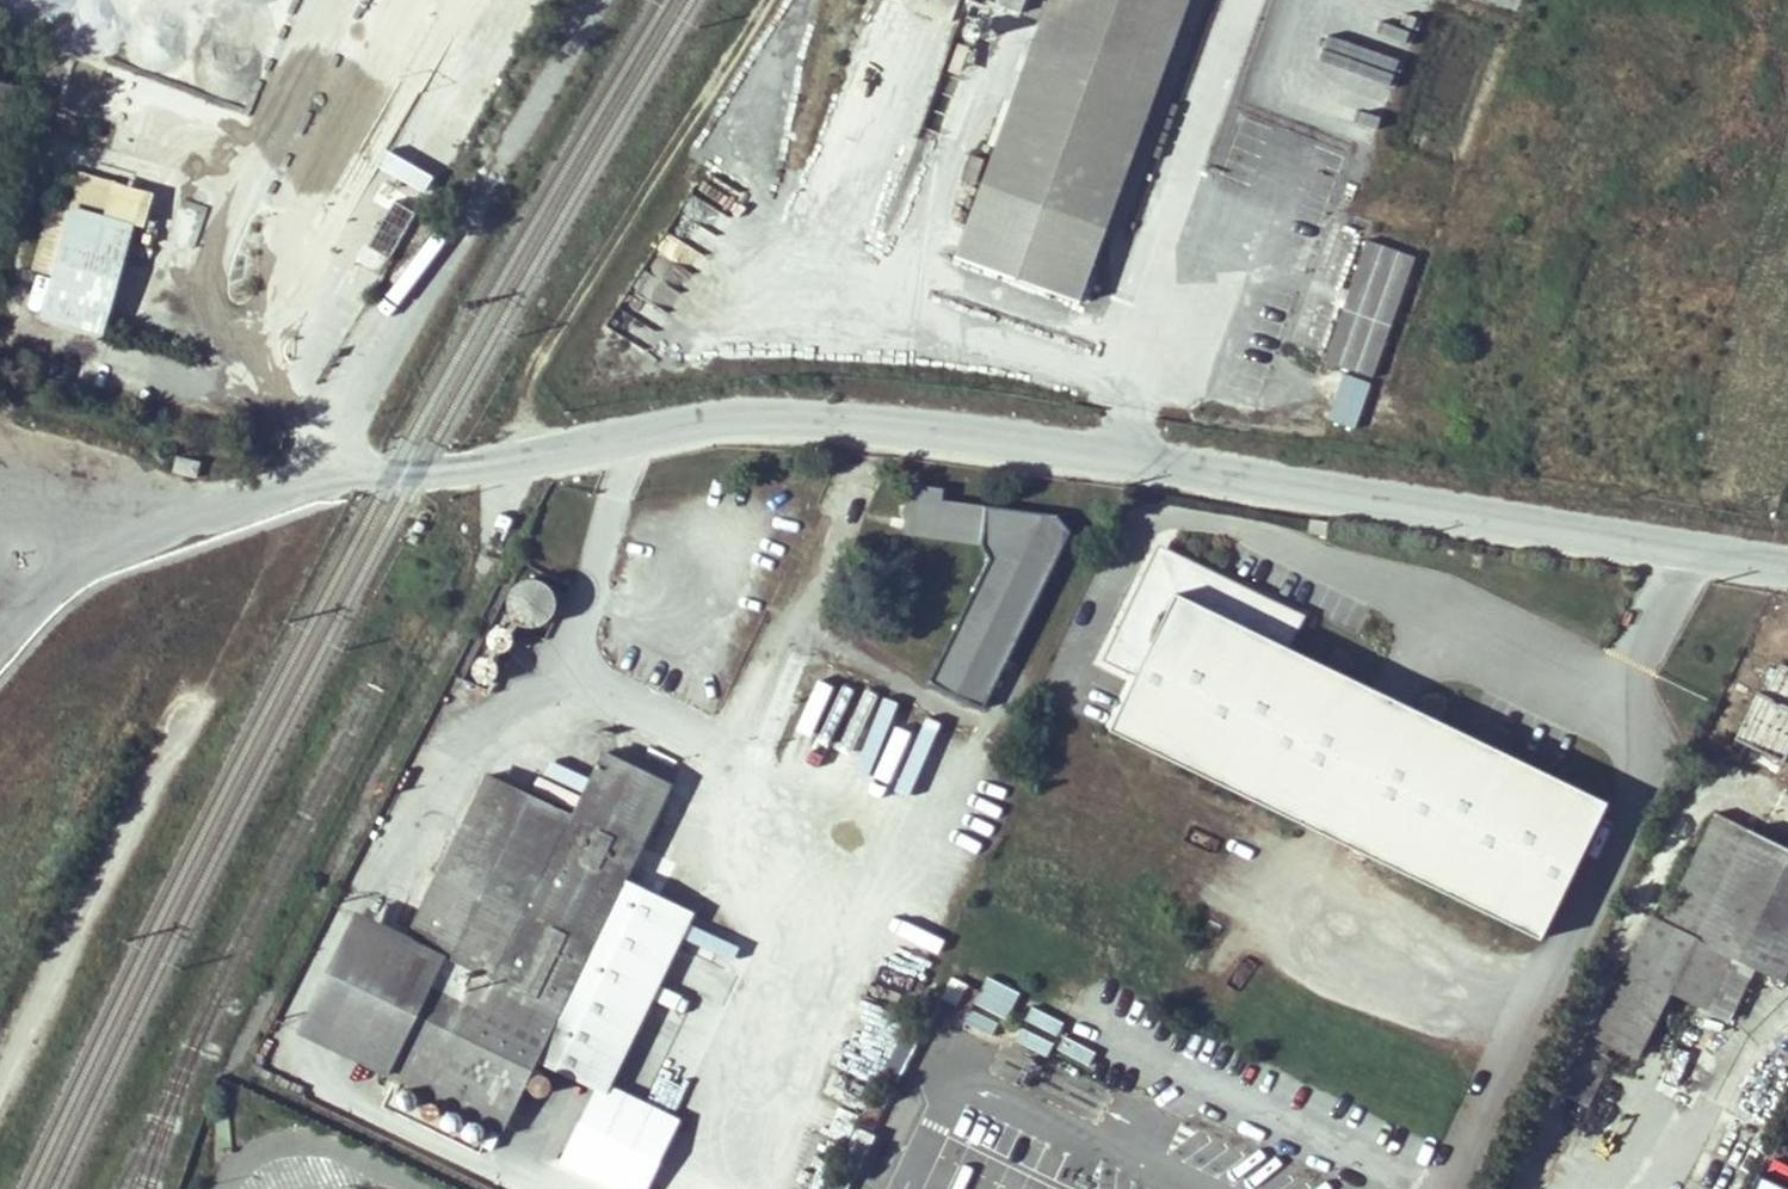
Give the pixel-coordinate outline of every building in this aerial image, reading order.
[(1184,0),(1040,0),(949,251),(1076,297),(1184,0)] [(80,207),(140,224),(150,189),(90,172),(80,207)] [(370,247),(391,258),(416,211),(395,200),(370,247)] [(59,276),(80,207),(60,201),(40,271),(59,276)] [(115,306),(140,224),(80,207),(59,276),(55,289),(115,306)] [(1410,254),(1362,236),(1318,356),(1367,374),(1410,254)] [(115,306),(55,289),(48,312),(108,330),(115,306)] [(1327,419),(1355,430),(1373,384),(1346,373),(1327,419)] [(990,560),(929,681),(984,708),(1067,539),(1039,516),(941,503),(942,491),(910,487),(904,534),(979,544),(990,560)] [(1057,519),(1039,516),(1067,539),(1071,530),(1057,519)] [(1326,534),(1328,524),(1312,521),(1309,532),(1326,534)] [(1129,666),(1104,718),(1531,923),(1594,794),(1283,645),(1299,613),(1158,546),(1106,655),(1129,666)] [(538,624),(545,622),(553,617),(556,612),(558,606),(559,602),(558,596),(557,590),(553,584),(549,580),(544,577),(541,576),(534,575),(528,576),(522,579),(517,583),(513,587),(511,592),(510,598),(510,604),(512,610),(516,615),(521,620),(526,623),(532,624),(538,624)] [(500,649),(505,649),(508,648),(512,646),(515,642),(516,638),(516,633),(515,629),(512,626),(508,623),(500,623),(496,625),(492,628),(490,632),(490,636),(491,641),(493,644),(497,648),(500,649)] [(488,681),(493,680),(496,678),(499,674),(500,670),(500,666),(500,662),(497,658),(493,656),(489,654),(484,655),(478,658),(475,662),(475,667),(475,671),(476,675),(480,678),(484,680),(488,681)] [(1758,692),(1734,739),(1783,763),(1787,753),(1787,668),(1779,663),(1764,695),(1758,692)] [(408,938),(413,941),(355,1058),(388,1074),(384,1084),(401,1093),(407,1082),(501,1128),(547,1035),(622,880),(659,806),(595,774),(573,818),(527,914),(440,872),(408,938)] [(487,776),(440,872),(527,914),(573,818),(487,776)] [(1594,1038),(1637,1057),(1669,994),(1696,940),(1736,960),(1783,982),(1787,971),(1787,851),(1714,815),(1661,923),(1651,917),(1594,1038)] [(587,1054),(662,902),(660,901),(661,899),(622,880),(547,1035),(587,1054)] [(297,1030),(355,1058),(413,941),(408,938),(356,912),(297,1030)] [(1696,940),(1669,994),(1709,1013),(1736,960),(1696,940)] [(987,976),(980,991),(951,978),(943,995),(1005,1023),(1020,991),(987,976)] [(1033,1007),(1025,1021),(1055,1038),(1063,1023),(1033,1007)] [(1757,1176),(1751,1188),(1786,1188),(1757,1176)]
